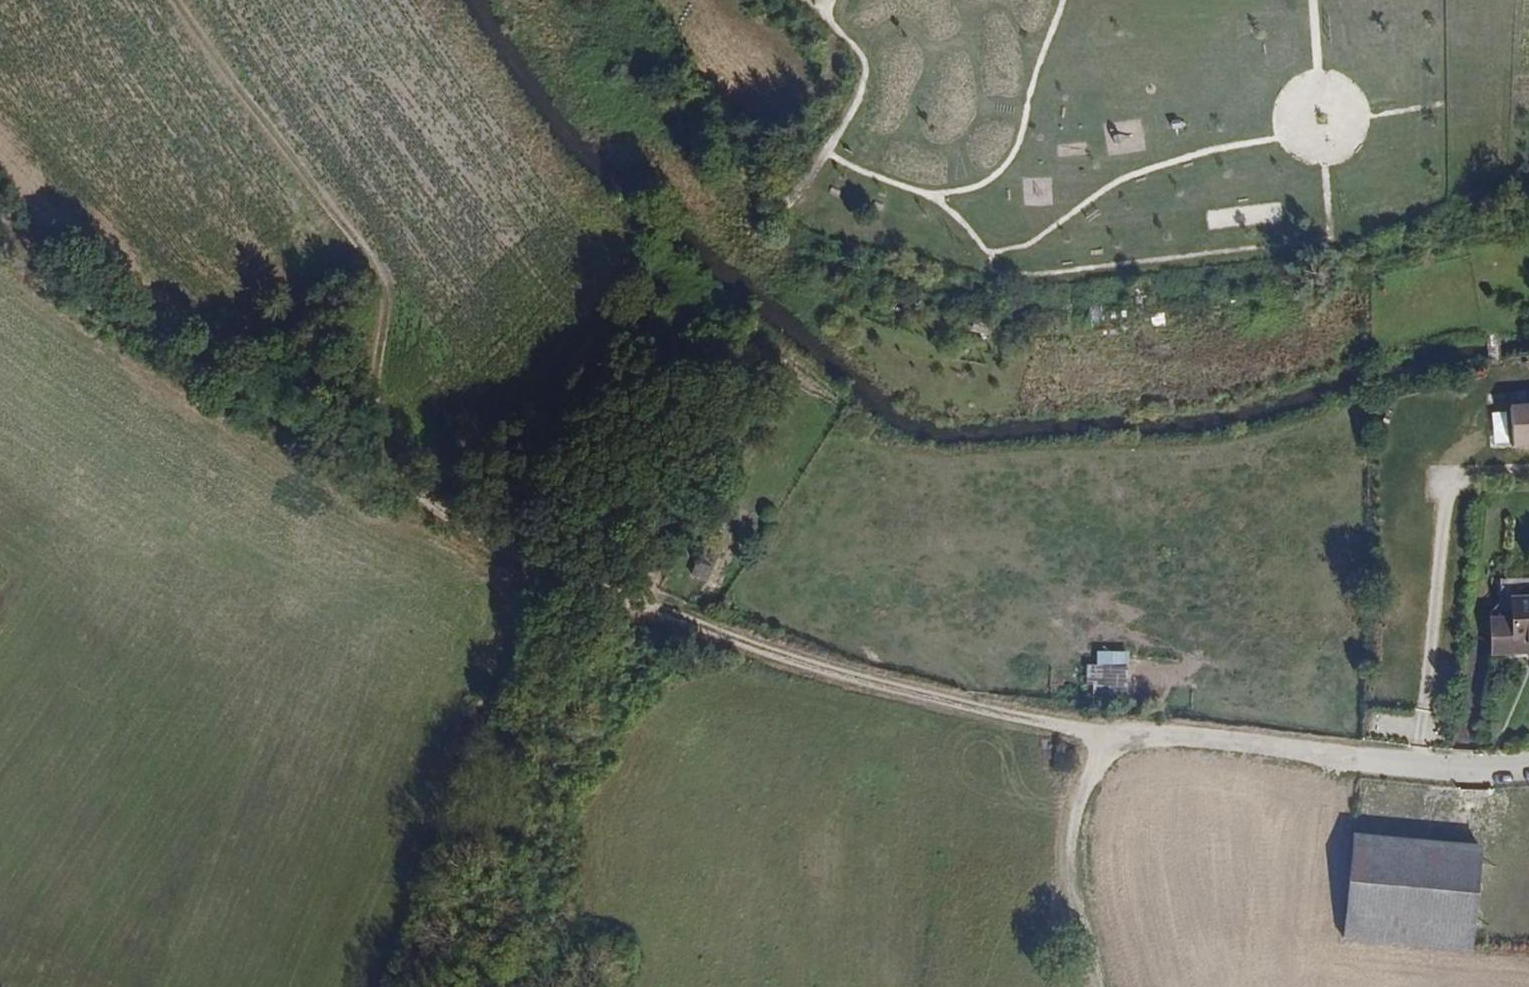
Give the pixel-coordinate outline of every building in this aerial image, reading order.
[(1515,408),(1518,449),(1528,448),(1528,407),(1515,408)] [(709,582),(712,567),(696,563),(693,578),(709,582)] [(1495,618),(1515,618),(1515,600),(1528,600),(1528,580),(1504,581),(1504,600),(1495,609),(1495,618)] [(1495,618),(1495,655),(1528,654),(1528,600),(1515,600),(1515,618),(1495,618)] [(1127,695),(1130,653),(1100,652),(1098,666),(1089,666),(1086,692),(1127,695)] [(1481,849),(1355,838),(1345,938),(1470,951),(1481,849)]
